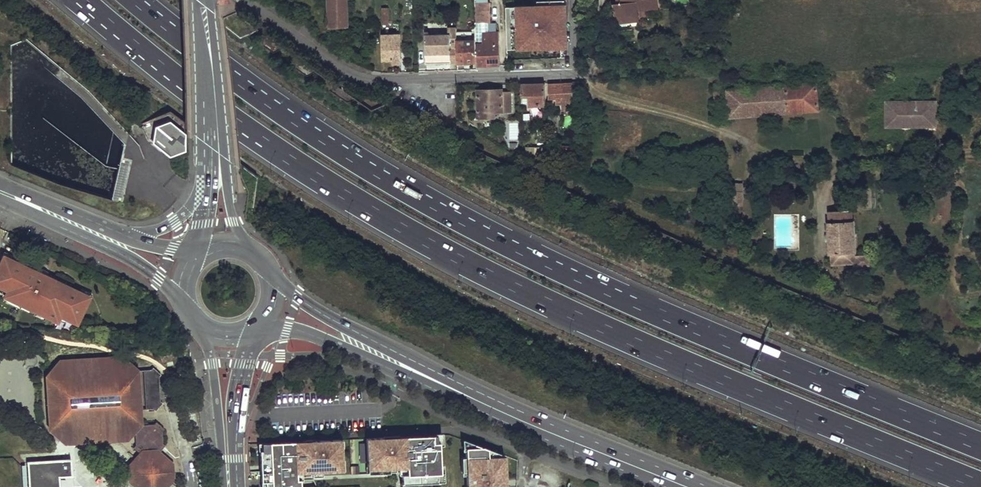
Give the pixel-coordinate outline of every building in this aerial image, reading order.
[(347,0),(328,0),(328,26),(348,26),(347,0)] [(505,8),(507,49),(565,47),(564,0),(547,0),(547,7),(505,8)] [(617,3),(612,4),(614,18),(638,15),(638,10),(658,8),(658,0),(617,0),(617,3)] [(475,23),(488,23),(488,13),(489,13),(489,3),(486,3),(475,3),(475,23)] [(626,17),(614,18),(615,27),(627,26),(627,22),(639,20),(638,15),(626,17)] [(456,41),(456,22),(452,22),(453,29),(449,29),(448,35),(428,35),(428,32),(424,32),(425,64),(450,64),(450,63),(456,63),(456,41)] [(400,64),(399,25),(396,24),(396,36),(382,36),(383,61),(392,61),(393,64),(400,64)] [(498,65),(498,44),(498,33),(483,34),(483,44),(477,45),(477,65),(498,65)] [(475,65),(475,41),(456,41),(456,63),(469,64),(468,64),(475,65)] [(579,93),(579,80),(571,81),(571,82),(549,83),(550,95),(557,95),(561,95),(561,100),(562,105),(572,105),(571,90),(574,90),(574,93),(579,93)] [(545,104),(544,83),(522,84),(522,95),(529,95),(529,105),(545,104)] [(819,110),(817,84),(727,90),(716,91),(714,91),(715,101),(728,100),(729,117),(819,110)] [(510,111),(510,90),(502,90),(502,88),(477,89),(478,117),(495,117),(495,112),(510,111)] [(936,101),(885,102),(886,127),(902,127),(902,123),(907,123),(907,127),(936,126),(936,101)] [(184,133),(169,121),(154,127),(153,138),(173,155),(185,149),(184,133)] [(173,155),(153,138),(152,143),(169,157),(173,155)] [(525,148),(525,155),(521,155),(521,159),(545,158),(544,147),(525,148)] [(559,158),(572,157),(572,147),(558,148),(559,158)] [(853,220),(852,209),(829,211),(830,222),(828,222),(831,254),(833,254),(834,265),(868,262),(867,254),(856,255),(856,253),(858,252),(855,220),(853,220)] [(1,257),(3,258),(3,257),(13,261),(15,257),(4,251),(1,257)] [(3,257),(3,258),(0,264),(0,287),(8,290),(5,295),(5,296),(7,297),(46,316),(56,321),(57,319),(59,315),(67,318),(76,323),(87,299),(88,297),(78,292),(69,288),(47,278),(46,280),(35,275),(37,273),(16,263),(13,261),(3,257)] [(18,259),(16,263),(37,273),(39,269),(18,259)] [(39,269),(37,273),(35,275),(46,280),(47,278),(49,274),(49,273),(48,272),(47,271),(46,270),(45,270),(44,269),(43,269),(42,269),(41,268),(40,268),(39,269)] [(49,274),(47,278),(69,288),(71,284),(49,274)] [(88,297),(87,299),(89,300),(92,293),(80,288),(78,292),(88,297)] [(44,321),(46,316),(7,297),(5,302),(44,321)] [(67,318),(59,315),(57,319),(65,323),(67,318)] [(136,373),(123,361),(60,365),(48,378),(51,429),(65,441),(127,436),(132,430),(135,433),(136,445),(133,447),(141,455),(129,468),(129,480),(138,486),(164,486),(172,477),(172,465),(158,454),(165,445),(162,443),(162,431),(164,428),(156,421),(153,424),(142,425),(139,422),(136,373)] [(160,401),(158,377),(160,374),(152,367),(151,370),(143,370),(145,409),(153,409),(155,411),(162,403),(160,401)] [(366,438),(367,468),(380,468),(380,469),(401,468),(406,468),(406,475),(401,475),(401,485),(437,484),(437,475),(440,475),(439,442),(433,442),(433,434),(391,436),(391,440),(383,440),(382,437),(366,438)] [(65,445),(127,441),(127,436),(65,441),(65,445)] [(271,486),(300,486),(299,480),(296,480),(296,472),(299,472),(339,470),(339,460),(342,459),(342,446),(338,446),(338,439),(309,440),(309,444),(303,444),(303,441),(269,442),(270,450),(260,450),(260,466),(270,466),(271,486)] [(465,447),(467,486),(505,486),(504,456),(487,457),(487,449),(478,445),(478,447),(465,447)] [(504,455),(487,449),(487,457),(504,456),(504,455)] [(23,486),(60,486),(59,477),(72,477),(71,459),(27,461),(27,464),(21,465),(23,486)] [(261,486),(271,486),(270,466),(260,466),(261,486)]
